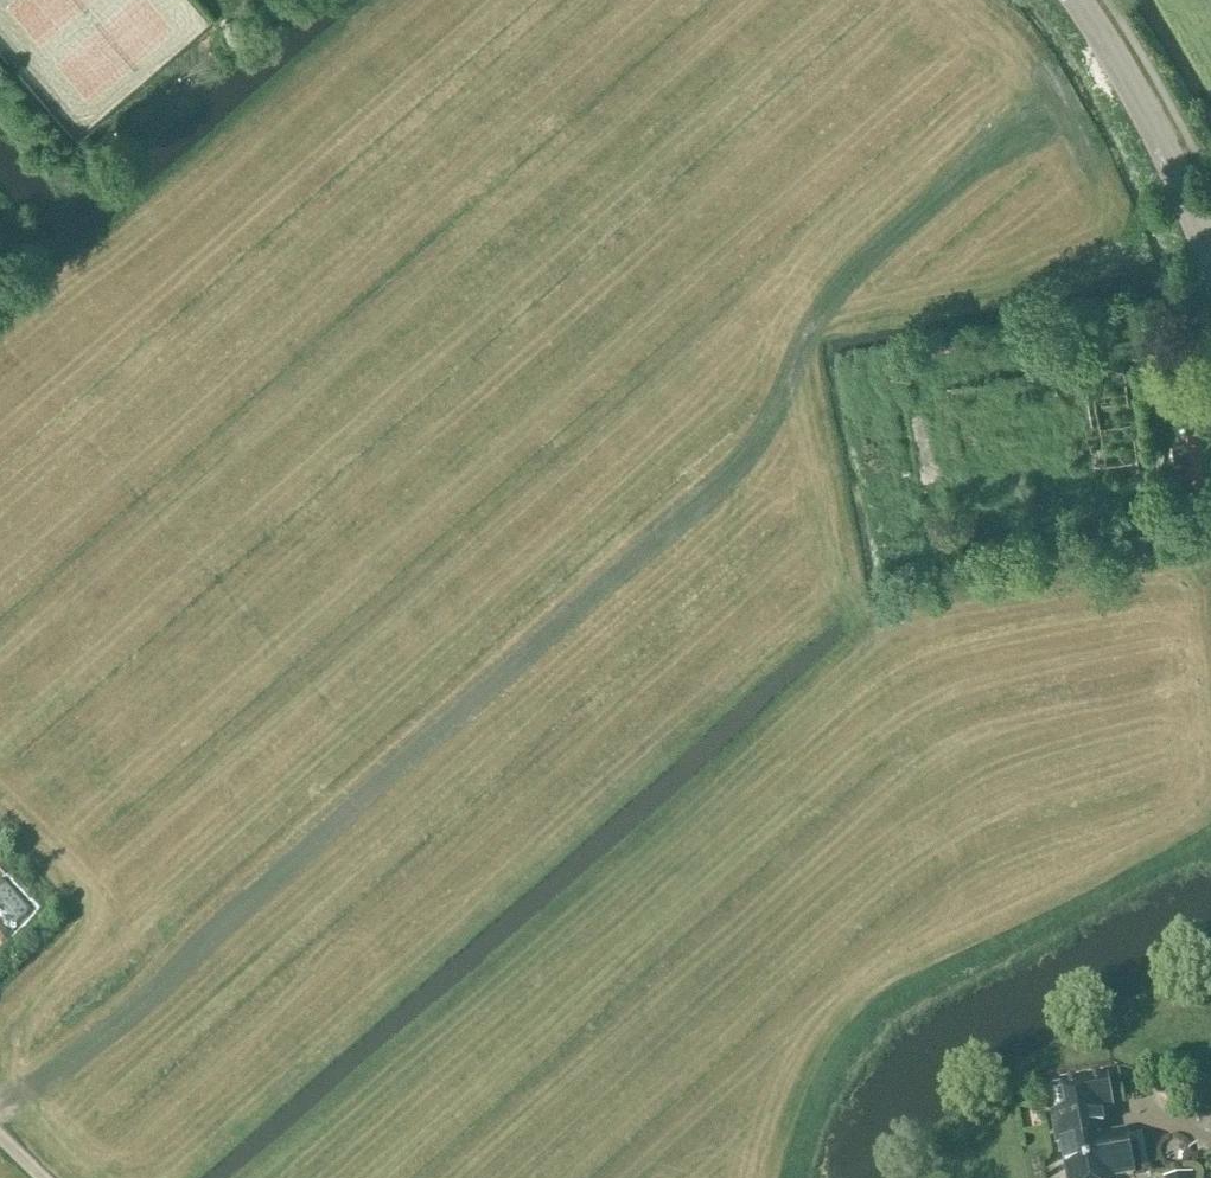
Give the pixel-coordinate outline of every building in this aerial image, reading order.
[(1107,1071),(1060,1081),(1060,1084),(1052,1086),(1051,1087),(1067,1177),(1120,1177),(1133,1176),(1127,1143),(1112,1145),(1106,1112),(1114,1110),(1107,1071)]
